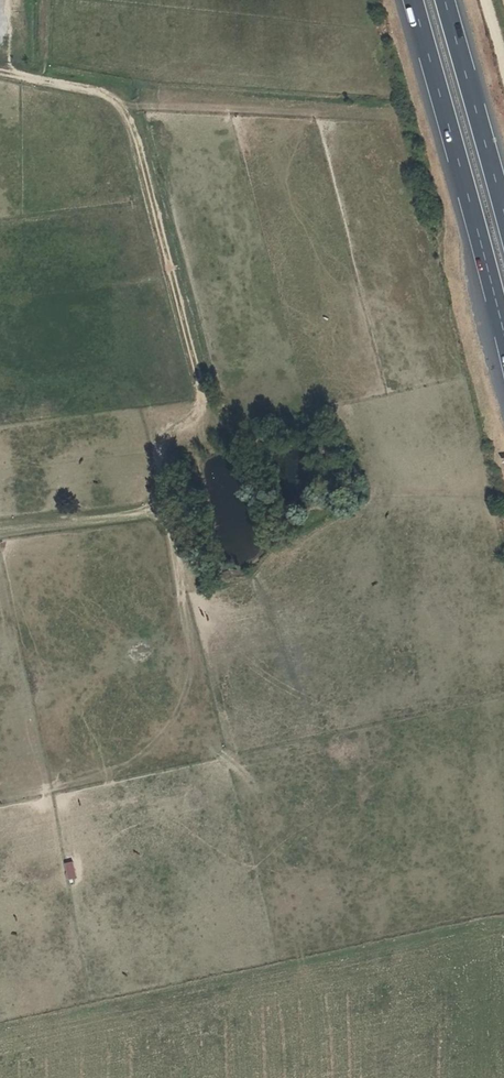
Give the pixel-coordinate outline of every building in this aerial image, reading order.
[(66,868),(74,866),(70,849),(62,851),(66,868)]
